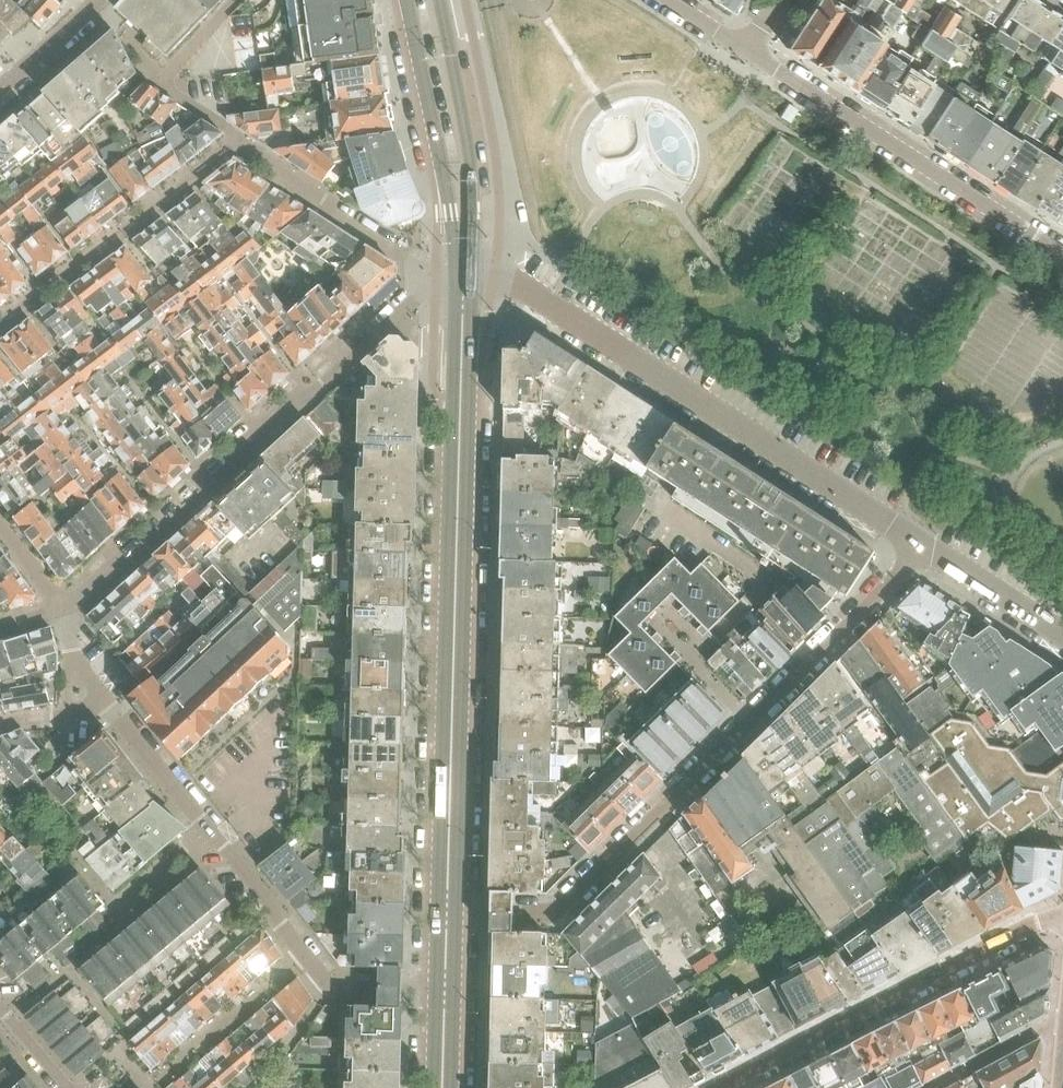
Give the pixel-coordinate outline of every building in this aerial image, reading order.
[(31,19),(13,0),(0,0),(0,20),(14,34),(31,19)] [(68,0),(13,0),(31,19),(42,29),(68,0)] [(187,0),(125,0),(116,10),(149,40),(187,0)] [(211,12),(197,0),(187,0),(149,40),(143,46),(158,60),(164,53),(168,57),(211,12)] [(211,12),(223,0),(197,0),(211,12)] [(297,66),(380,55),(375,19),(372,0),(297,0),(306,64),(297,65),(297,66)] [(728,10),(735,9),(740,0),(712,0),(728,10)] [(853,0),(818,0),(787,48),(811,64),(853,0)] [(866,23),(856,16),(860,9),(856,7),(858,4),(862,7),(866,6),(874,11),(879,3),(882,0),(853,0),(811,64),(831,77),(866,23)] [(851,89),(881,42),(890,29),(889,28),(901,10),(891,3),(885,0),(882,0),(879,3),(874,11),(872,14),(879,18),(881,19),(887,22),(885,25),(881,22),(876,30),(866,23),(831,77),(851,89)] [(901,10),(904,12),(907,8),(912,0),(893,0),(891,3),(901,10)] [(907,8),(916,14),(922,4),(920,2),(921,0),(912,0),(907,8)] [(965,8),(969,10),(976,0),(954,0),(965,8)] [(969,10),(980,17),(981,17),(990,23),(1005,0),(976,0),(969,10)] [(995,71),(1000,74),(1019,42),(1043,5),(1035,0),(1018,0),(996,35),(993,39),(1004,46),(991,68),(995,71)] [(1047,42),(1062,18),(1043,5),(1019,42),(1030,49),(1038,37),(1047,42)] [(935,17),(928,29),(953,45),(970,56),(983,35),(983,34),(976,30),(971,37),(954,26),(960,16),(944,6),(943,6),(935,17)] [(928,29),(935,17),(924,11),(916,22),(919,23),(928,29)] [(1057,72),(1062,62),(1062,18),(1047,42),(1039,55),(1042,57),(1048,61),(1044,67),(1036,79),(1047,87),(1055,75),(1057,72)] [(0,20),(0,46),(14,34),(0,20)] [(918,44),(928,29),(919,23),(909,38),(918,44)] [(953,45),(928,29),(918,44),(943,61),(948,54),(953,45)] [(90,55),(119,90),(137,75),(136,75),(115,32),(90,55)] [(878,107),(906,65),(911,57),(898,48),(896,52),(881,42),(851,89),(878,107)] [(973,58),(970,56),(953,45),(948,54),(967,67),(973,58)] [(46,93),(81,131),(109,105),(110,103),(108,100),(119,90),(90,55),(46,93)] [(269,111),(279,109),(281,109),(278,95),(296,93),(295,91),(303,90),(302,81),(318,78),(320,84),(327,83),(330,102),(386,94),(380,55),(297,66),(262,70),(269,111)] [(878,107),(903,123),(933,76),(920,67),(916,73),(906,65),(878,107)] [(1000,74),(995,71),(988,80),(1008,93),(1014,83),(1015,83),(1000,74)] [(923,136),(954,89),(953,88),(953,89),(933,76),(903,123),(923,136)] [(157,121),(163,125),(171,114),(178,104),(147,85),(145,83),(132,97),(127,93),(120,98),(124,108),(131,101),(145,112),(157,121)] [(923,136),(944,149),(974,102),(954,89),(923,136)] [(84,136),(81,131),(47,94),(30,109),(66,151),(84,136)] [(330,142),(333,142),(394,134),(386,95),(386,94),(330,102),(323,103),(330,142)] [(1007,134),(988,121),(962,161),(983,174),(992,180),(1020,138),(1024,131),(1031,119),(1042,101),(1032,95),(1007,134)] [(1062,112),(1062,100),(1059,97),(1052,107),(1062,113),(1062,112)] [(962,161),(988,121),(993,114),(974,102),(944,149),(962,161)] [(790,122),(798,109),(789,103),(780,116),(790,122)] [(30,109),(16,120),(43,149),(44,150),(48,146),(59,156),(66,151),(30,109)] [(283,129),(279,109),(269,111),(228,117),(229,122),(246,133),(283,129)] [(198,154),(179,124),(171,114),(163,125),(167,138),(179,169),(198,154)] [(179,124),(198,154),(224,134),(223,134),(193,114),(179,124)] [(118,128),(113,118),(107,122),(112,131),(118,128)] [(1031,119),(1024,131),(1031,136),(1038,124),(1031,119)] [(16,120),(0,133),(0,136),(1,138),(23,165),(43,149),(16,120)] [(150,190),(179,169),(167,138),(163,125),(157,121),(147,127),(149,132),(138,139),(143,147),(139,150),(137,148),(127,155),(128,156),(126,158),(150,190)] [(112,131),(107,122),(102,125),(107,134),(112,131)] [(283,129),(246,133),(261,143),(272,150),(295,147),(292,128),(283,129)] [(406,173),(394,134),(333,142),(341,156),(352,155),(355,167),(351,168),(357,190),(406,173)] [(5,179),(14,172),(23,165),(1,138),(0,136),(0,173),(5,179)] [(66,151),(91,178),(99,172),(90,160),(95,157),(103,167),(109,168),(84,136),(66,151)] [(1012,194),(1039,150),(1020,138),(992,180),(1007,190),(1007,191),(1012,194)] [(124,150),(120,141),(101,150),(105,159),(124,150)] [(295,147),(272,150),(323,183),(336,164),(327,157),(313,144),(295,147)] [(47,165),(41,157),(45,153),(65,179),(67,182),(71,179),(69,176),(74,173),(79,180),(78,181),(81,186),(91,178),(66,151),(59,156),(48,146),(44,150),(43,149),(23,165),(14,172),(5,179),(0,183),(0,196),(11,187),(16,193),(19,190),(18,188),(35,174),(47,165)] [(1031,206),(1059,162),(1054,159),(1039,150),(1012,194),(1017,197),(1017,196),(1031,206)] [(65,179),(45,153),(41,157),(47,165),(35,174),(55,200),(64,192),(58,185),(65,179)] [(1052,219),(1062,201),(1062,156),(1059,162),(1031,206),(1047,216),(1052,219)] [(135,202),(150,190),(126,158),(110,170),(135,202)] [(222,209),(252,174),(236,163),(203,188),(211,196),(217,190),(223,194),(216,203),(222,209)] [(419,203),(406,173),(357,190),(356,190),(362,209),(389,226),(412,217),(413,215),(416,216),(419,215),(421,212),(421,209),(420,206),(418,205),(419,203)] [(48,205),(55,200),(35,174),(18,188),(19,190),(42,219),(44,217),(41,214),(45,211),(38,202),(42,198),(48,205)] [(246,214),(270,185),(252,174),(223,209),(231,217),(228,220),(236,228),(242,221),(246,214)] [(92,186),(115,217),(131,205),(108,175),(105,177),(104,177),(92,186)] [(254,239),(265,226),(288,197),(270,185),(246,214),(256,221),(250,229),(242,221),(236,228),(242,234),(245,231),(254,239)] [(100,228),(115,217),(92,186),(89,189),(87,187),(77,194),(79,197),(77,199),(100,228)] [(1,204),(16,193),(11,187),(0,196),(0,205),(1,204)] [(42,219),(19,190),(16,193),(1,204),(13,219),(23,211),(33,225),(38,222),(42,219)] [(181,206),(205,234),(211,240),(217,236),(214,232),(220,227),(219,225),(224,222),(198,193),(196,194),(181,206)] [(265,226),(278,234),(310,211),(288,197),(265,226)] [(100,228),(77,199),(76,199),(79,203),(69,211),(65,206),(62,209),(85,239),(100,228)] [(1052,219),(1056,222),(1062,226),(1062,201),(1052,219)] [(13,219),(1,204),(0,205),(0,233),(9,244),(19,237),(8,223),(13,219)] [(204,235),(205,234),(181,206),(168,215),(193,242),(198,238),(196,235),(201,231),(204,235)] [(85,239),(62,209),(51,217),(54,222),(73,249),(85,239)] [(295,252),(330,224),(310,211),(278,234),(273,238),(282,243),(287,236),(295,242),(289,248),(295,252)] [(44,217),(42,219),(38,222),(43,228),(31,238),(51,265),(69,252),(44,217)] [(148,230),(172,254),(182,247),(187,253),(192,250),(186,243),(185,243),(163,219),(148,230)] [(309,250),(319,257),(348,235),(330,224),(295,252),(304,258),(300,265),(308,273),(314,263),(305,257),(309,250)] [(218,238),(241,263),(248,257),(254,265),(255,264),(257,263),(258,261),(259,259),(260,257),(260,254),(259,253),(258,250),(261,248),(254,239),(245,231),(242,234),(237,238),(230,229),(218,238)] [(172,254),(148,230),(135,240),(159,265),(172,254)] [(337,270),(367,248),(348,235),(319,257),(315,264),(321,268),(325,261),(338,269),(337,270)] [(51,265),(31,238),(18,248),(38,275),(51,265)] [(225,275),(241,263),(218,238),(212,243),(219,251),(202,265),(193,255),(181,264),(182,265),(205,290),(225,275)] [(138,292),(144,287),(153,279),(127,246),(107,261),(123,281),(127,278),(138,292)] [(337,270),(337,272),(363,307),(396,276),(396,275),(397,271),(396,267),(395,266),(367,248),(337,270)] [(6,251),(0,256),(0,285),(9,297),(28,283),(6,251)] [(235,284),(241,292),(263,276),(248,257),(241,263),(225,275),(229,280),(237,274),(241,279),(235,284)] [(123,281),(107,261),(92,272),(116,304),(119,307),(127,301),(134,295),(123,281)] [(158,270),(156,272),(186,305),(199,295),(205,290),(182,265),(172,272),(181,281),(174,286),(158,270)] [(150,307),(147,310),(159,326),(186,305),(156,272),(158,270),(155,267),(151,270),(154,273),(158,278),(159,282),(165,288),(153,297),(144,287),(138,292),(150,307)] [(113,306),(116,304),(92,272),(73,287),(88,307),(92,304),(99,312),(110,303),(113,306)] [(363,307),(337,272),(320,285),(347,321),(363,307)] [(229,280),(225,275),(205,290),(199,295),(212,313),(232,298),(226,290),(220,295),(216,290),(223,284),(223,283),(226,281),(226,282),(229,280)] [(276,293),(263,276),(241,292),(247,301),(253,296),(258,302),(255,304),(257,307),(275,294),(276,293)] [(330,337),(347,321),(320,285),(319,286),(312,279),(306,278),(294,289),(330,337)] [(0,285),(0,304),(9,297),(0,285)] [(330,337),(294,289),(281,301),(283,303),(281,305),(286,312),(299,329),(315,350),(330,337)] [(80,335),(81,337),(90,330),(84,322),(90,316),(69,290),(54,301),(78,333),(80,335)] [(261,318),(267,326),(286,312),(281,305),(283,303),(281,301),(275,294),(257,307),(260,310),(263,308),(267,314),(261,318)] [(158,327),(161,331),(166,327),(177,341),(192,330),(185,321),(190,316),(201,330),(197,333),(200,337),(219,323),(212,313),(199,295),(186,305),(159,326),(158,327)] [(232,298),(212,313),(219,323),(225,331),(242,318),(236,309),(239,307),(232,298)] [(64,347),(68,345),(69,344),(64,337),(71,332),(75,336),(78,333),(54,301),(38,314),(64,347)] [(142,339),(158,327),(159,326),(147,310),(139,316),(127,301),(119,307),(142,339)] [(142,339),(119,307),(112,313),(119,322),(113,327),(112,324),(105,315),(99,320),(106,328),(106,329),(112,337),(110,338),(122,354),(133,346),(142,339)] [(284,336),(286,339),(299,329),(286,312),(267,326),(274,335),(280,331),(284,336)] [(238,348),(258,333),(252,325),(247,330),(242,324),(245,322),(242,318),(225,331),(237,346),(238,348)] [(14,331),(42,368),(53,359),(59,354),(54,349),(55,348),(31,319),(14,331)] [(215,348),(222,358),(237,346),(225,331),(219,323),(200,337),(211,351),(215,348)] [(178,353),(161,331),(158,327),(142,339),(163,365),(178,353)] [(286,339),(284,336),(278,340),(298,366),(315,350),(299,329),(286,339)] [(90,330),(81,337),(105,368),(122,354),(110,338),(102,344),(90,330)] [(14,331),(0,342),(0,344),(23,373),(34,364),(38,370),(42,368),(14,331)] [(266,355),(263,352),(259,346),(265,342),(258,333),(238,348),(250,363),(252,366),(266,355)] [(105,368),(81,337),(80,335),(69,344),(68,345),(70,347),(76,348),(84,358),(74,365),(71,367),(84,384),(88,380),(105,368)] [(560,411),(588,429),(615,386),(586,368),(537,336),(536,337),(530,337),(526,343),(525,342),(521,345),(543,385),(544,408),(560,409),(560,411)] [(369,387),(418,389),(418,352),(413,346),(405,346),(399,340),(391,340),(365,364),(374,372),(369,377),(369,387)] [(544,409),(544,408),(543,385),(521,345),(518,346),(517,348),(511,347),(507,353),(506,353),(504,408),(544,409)] [(103,400),(105,402),(121,389),(111,376),(140,354),(133,346),(122,354),(105,368),(88,380),(103,400)] [(250,363),(238,348),(237,346),(222,358),(232,371),(236,376),(250,363)] [(252,366),(270,391),(290,374),(269,347),(263,352),(266,355),(252,366)] [(182,390),(197,378),(189,367),(192,365),(185,356),(182,358),(178,353),(163,365),(170,374),(153,388),(171,411),(168,413),(171,416),(174,414),(191,401),(182,390)] [(3,397),(14,388),(21,384),(0,357),(0,393),(3,397)] [(65,398),(84,384),(71,367),(63,372),(53,359),(42,368),(65,398)] [(270,391),(252,366),(250,363),(236,376),(232,371),(224,378),(249,411),(270,391)] [(65,398),(42,368),(38,370),(34,374),(45,387),(35,394),(47,412),(63,400),(65,398)] [(211,396),(207,392),(197,378),(182,390),(191,401),(197,409),(211,396)] [(88,380),(84,384),(65,398),(63,400),(71,410),(80,403),(87,412),(103,400),(88,380)] [(211,396),(197,409),(219,438),(241,418),(216,385),(207,392),(211,396)] [(117,417),(121,423),(137,410),(130,400),(134,397),(125,386),(121,389),(105,402),(117,417)] [(615,386),(588,429),(618,449),(613,458),(642,477),(648,468),(676,425),(646,406),(615,386)] [(416,457),(418,389),(369,387),(358,387),(358,400),(359,400),(359,421),(352,421),(351,443),(358,443),(358,455),(416,457)] [(32,424),(47,412),(35,394),(26,401),(14,388),(3,397),(2,398),(27,428),(32,424)] [(27,428),(2,398),(0,400),(0,408),(6,417),(0,421),(0,428),(10,441),(19,434),(27,428)] [(327,399),(315,410),(325,421),(337,422),(341,422),(341,421),(342,415),(327,399)] [(32,424),(44,438),(63,424),(57,416),(65,410),(67,413),(71,410),(63,400),(47,412),(32,424)] [(95,430),(97,433),(117,417),(105,402),(103,400),(87,412),(83,415),(84,416),(83,417),(93,430),(95,429),(95,430)] [(219,438),(197,409),(191,401),(174,414),(179,421),(171,428),(174,432),(176,430),(198,458),(219,438)] [(121,423),(131,435),(138,445),(155,432),(144,418),(148,415),(142,407),(137,410),(121,423)] [(990,430),(998,417),(983,407),(975,420),(990,430)] [(504,408),(503,453),(524,453),(525,428),(526,410),(544,411),(544,409),(504,408)] [(315,410),(306,418),(325,440),(337,429),(337,422),(325,421),(315,410)] [(131,435),(121,423),(117,417),(97,433),(98,436),(102,441),(106,437),(112,446),(109,448),(111,450),(131,435)] [(262,459),(297,497),(305,504),(306,503),(306,486),(307,485),(296,474),(303,468),(298,463),(315,448),(323,456),(325,455),(325,440),(306,418),(262,459)] [(54,452),(82,430),(76,423),(68,430),(63,424),(44,438),(47,442),(54,452)] [(10,441),(0,428),(0,448),(10,441)] [(54,452),(64,466),(84,451),(78,443),(87,436),(82,430),(54,452)] [(138,445),(145,454),(149,459),(165,446),(159,438),(155,432),(138,445)] [(165,446),(149,459),(169,485),(190,465),(167,435),(165,433),(159,438),(165,446)] [(30,459),(29,456),(19,442),(23,439),(19,434),(10,441),(0,448),(0,482),(20,466),(30,459)] [(145,454),(138,445),(131,435),(111,450),(114,454),(117,452),(124,461),(122,463),(127,468),(128,467),(145,454)] [(871,554),(742,472),(743,471),(706,447),(692,438),(665,479),(679,488),(680,489),(675,498),(798,576),(792,583),(821,612),(833,601),(838,592),(847,597),(875,553),(873,552),(871,554)] [(59,460),(54,452),(47,442),(29,456),(30,459),(20,466),(26,473),(35,465),(42,473),(59,460)] [(69,473),(73,480),(106,455),(100,448),(89,457),(84,451),(64,466),(69,473)] [(556,457),(559,457),(559,449),(542,448),(542,456),(556,457)] [(576,461),(582,465),(599,478),(606,469),(579,452),(576,461)] [(501,525),(554,527),(555,493),(556,457),(542,456),(524,455),(524,453),(503,453),(501,525)] [(169,485),(149,459),(145,454),(128,467),(154,499),(169,485)] [(84,494),(101,481),(105,478),(102,475),(99,469),(110,460),(106,455),(73,480),(84,494)] [(414,527),(416,457),(358,455),(356,511),(358,511),(359,522),(352,523),(352,524),(413,527),(414,527)] [(562,461),(561,473),(578,474),(582,465),(576,461),(563,457),(562,461)] [(283,510),(297,497),(262,459),(237,481),(258,503),(273,519),(298,545),(303,541),(307,536),(283,510)] [(42,496),(51,488),(69,473),(59,460),(42,473),(45,477),(35,486),(42,496)] [(101,481),(131,520),(146,506),(120,473),(114,465),(102,475),(105,478),(101,481)] [(0,482),(0,498),(12,514),(32,498),(27,492),(30,490),(28,487),(33,482),(26,473),(20,466),(0,482)] [(84,494),(73,480),(69,473),(51,488),(63,503),(74,493),(80,501),(68,512),(74,518),(76,516),(91,504),(84,494)] [(115,534),(131,520),(101,481),(84,494),(91,504),(115,534)] [(263,528),(273,519),(258,503),(237,481),(228,490),(215,502),(237,527),(246,535),(251,539),(263,528)] [(323,489),(345,490),(345,481),(324,481),(323,489)] [(623,508),(629,498),(631,495),(619,487),(610,500),(623,508)] [(345,498),(345,490),(323,489),(323,498),(345,498)] [(632,529),(645,509),(629,498),(623,508),(616,519),(632,529)] [(59,535),(57,533),(55,530),(60,525),(51,512),(45,516),(34,501),(15,517),(38,549),(41,552),(59,535)] [(237,527),(215,502),(197,518),(221,543),(237,527)] [(115,534),(91,504),(76,516),(100,548),(115,534)] [(66,524),(62,529),(81,554),(79,555),(85,562),(100,548),(76,516),(74,518),(68,512),(61,518),(66,524)] [(217,547),(221,543),(197,518),(181,532),(214,568),(243,600),(245,598),(244,597),(253,589),(254,588),(217,547)] [(581,528),(581,519),(558,518),(558,527),(581,528)] [(627,539),(632,531),(621,523),(615,531),(627,539)] [(351,551),(408,552),(408,543),(413,544),(413,527),(352,524),(351,551)] [(553,561),(554,527),(501,525),(500,562),(501,562),(501,579),(505,579),(505,588),(562,590),(563,562),(553,561)] [(614,543),(615,528),(600,528),(600,543),(614,543)] [(81,554),(62,529),(57,533),(59,535),(41,552),(60,578),(63,579),(67,579),(80,567),(74,559),(79,555),(81,554)] [(303,547),(303,550),(314,550),(315,531),(314,530),(307,536),(303,541),(303,547)] [(196,568),(204,577),(214,568),(181,532),(159,553),(175,570),(172,573),(180,582),(183,580),(196,568)] [(652,544),(641,537),(636,545),(647,552),(652,544)] [(154,678),(144,687),(129,698),(160,737),(161,737),(179,761),(272,674),(290,656),(291,646),(260,614),(265,609),(286,632),(301,618),(302,560),(303,550),(303,547),(301,545),(251,594),(257,601),(253,606),(256,610),(167,693),(154,678)] [(314,550),(303,550),(302,560),(315,561),(315,550),(314,550)] [(350,578),(408,580),(409,564),(408,564),(408,552),(351,551),(350,578)] [(17,570),(4,553),(0,556),(0,585),(17,570)] [(159,553),(142,568),(168,596),(169,595),(167,594),(175,587),(175,586),(180,582),(172,573),(175,570),(159,553)] [(673,595),(672,594),(692,575),(691,575),(675,558),(645,588),(662,605),(673,595)] [(690,613),(721,583),(702,564),(691,575),(692,575),(672,594),(673,595),(684,607),(679,612),(685,618),(690,613)] [(168,596),(142,568),(124,585),(149,613),(168,596)] [(220,619),(243,600),(214,568),(204,577),(217,591),(208,599),(206,602),(220,619)] [(17,570),(0,585),(0,612),(34,602),(36,596),(17,570)] [(588,577),(587,590),(610,591),(610,578),(588,577)] [(408,598),(408,580),(350,578),(349,606),(407,607),(407,598),(408,598)] [(202,634),(220,619),(206,602),(208,599),(202,592),(198,596),(183,580),(180,582),(175,586),(175,587),(183,595),(189,602),(181,609),(187,616),(202,634)] [(935,636),(962,611),(963,609),(919,581),(892,608),(888,612),(896,622),(901,615),(930,634),(935,636)] [(740,602),(721,583),(690,613),(702,625),(697,630),(703,637),(709,632),(740,602)] [(821,612),(792,583),(774,600),(809,635),(826,618),(821,612)] [(132,629),(149,613),(124,585),(107,601),(132,629)] [(561,618),(562,590),(505,588),(504,599),(503,616),(561,618)] [(662,605),(645,588),(615,618),(631,634),(640,626),(662,605)] [(574,591),(574,601),(589,601),(589,591),(574,591)] [(708,662),(731,640),(736,645),(743,638),(760,622),(751,613),(720,644),(709,632),(703,637),(697,630),(702,625),(690,613),(685,618),(679,612),(684,607),(673,595),(662,605),(640,626),(652,638),(657,633),(664,639),(658,644),(670,656),(675,651),(682,658),(677,663),(677,664),(660,680),(676,696),(693,679),(697,683),(713,667),(708,662)] [(809,635),(774,600),(758,616),(764,622),(768,618),(796,649),(809,635)] [(124,636),(132,629),(107,601),(89,617),(114,644),(124,636)] [(303,605),(302,632),(317,632),(318,605),(303,605)] [(349,606),(348,633),(407,635),(407,618),(406,618),(407,607),(349,606)] [(202,634),(187,616),(180,623),(170,611),(161,620),(187,648),(202,634)] [(950,663),(965,627),(970,617),(971,616),(962,611),(935,636),(930,634),(924,642),(918,653),(924,661),(930,650),(950,663)] [(561,643),(561,618),(503,616),(503,634),(504,634),(503,641),(561,643)] [(187,648),(161,620),(148,631),(151,635),(151,636),(173,659),(187,648)] [(925,683),(879,621),(860,640),(904,699),(925,683)] [(760,622),(743,638),(748,643),(741,650),(751,659),(757,653),(774,670),(791,653),(790,653),(760,622)] [(942,691),(960,678),(1006,643),(999,632),(986,624),(976,632),(965,627),(950,663),(950,664),(951,666),(935,678),(939,682),(938,686),(940,688),(942,691)] [(628,675),(658,644),(664,639),(657,633),(652,638),(640,626),(631,634),(609,656),(628,675)] [(39,674),(45,673),(50,672),(58,672),(59,652),(52,628),(27,636),(39,674)] [(406,653),(407,635),(348,633),(348,649),(313,648),(313,659),(348,660),(405,662),(405,653),(406,653)] [(17,678),(27,675),(39,674),(27,636),(3,643),(17,678)] [(158,674),(173,659),(151,636),(148,639),(154,646),(151,648),(141,637),(132,646),(158,674)] [(735,672),(748,659),(736,645),(731,640),(708,662),(713,667),(716,671),(726,661),(735,672)] [(904,699),(860,640),(842,658),(899,737),(894,742),(898,747),(906,758),(932,739),(907,703),(904,699)] [(1004,718),(1012,712),(1058,677),(1050,665),(1011,640),(1006,643),(960,678),(974,696),(984,689),(1004,718)] [(502,654),(502,669),(578,671),(579,645),(561,644),(561,643),(503,641),(503,654),(502,654)] [(17,678),(3,643),(0,644),(0,682),(17,678)] [(658,644),(628,675),(646,694),(660,680),(677,664),(677,663),(682,658),(675,651),(670,656),(658,644)] [(158,674),(132,646),(126,651),(135,661),(127,667),(144,687),(154,678),(158,674)] [(312,687),(313,659),(301,659),(301,687),(312,687)] [(746,698),(767,677),(766,677),(765,678),(748,659),(735,672),(729,678),(738,687),(737,688),(746,698)] [(348,660),(347,688),(405,689),(406,673),(405,673),(405,662),(348,660)] [(856,714),(868,705),(837,663),(836,664),(812,688),(842,730),(841,730),(869,768),(879,760),(870,748),(871,747),(857,728),(856,729),(851,723),(858,717),(856,714)] [(578,674),(578,671),(502,669),(501,688),(502,688),(502,697),(582,699),(583,686),(564,685),(563,687),(560,687),(560,673),(578,674)] [(39,674),(27,675),(30,684),(18,686),(17,678),(0,682),(0,691),(5,711),(51,703),(49,690),(58,687),(58,672),(50,672),(45,673),(39,674)] [(1062,747),(1062,746),(1062,674),(1062,673),(1058,677),(1012,712),(1026,730),(1035,723),(1056,751),(1062,747)] [(693,679),(676,696),(707,727),(724,711),(697,683),(693,679)] [(1011,748),(990,744),(974,721),(953,718),(953,715),(948,708),(953,704),(942,691),(940,688),(935,691),(931,686),(907,703),(932,739),(906,758),(966,839),(988,823),(1010,841),(1052,810),(1060,821),(1062,821),(1062,762),(1047,774),(1028,771),(1011,748)] [(405,707),(405,689),(347,688),(346,715),(404,716),(404,707),(405,707)] [(841,730),(842,730),(812,688),(788,712),(818,753),(839,737),(836,734),(841,730)] [(676,696),(660,711),(691,743),(707,727),(676,696)] [(582,701),(582,699),(502,697),(502,708),(501,708),(500,725),(559,726),(559,711),(569,712),(569,701),(582,701)] [(621,703),(614,710),(622,718),(629,711),(621,703)] [(606,722),(617,733),(627,724),(622,718),(614,710),(607,717),(606,722)] [(660,711),(644,727),(675,758),(691,743),(660,711)] [(801,765),(818,753),(788,712),(772,728),(801,765)] [(345,742),(404,744),(404,728),(403,728),(404,716),(346,715),(345,742)] [(996,722),(991,715),(983,720),(989,728),(996,722)] [(558,754),(559,726),(500,725),(500,743),(501,743),(500,752),(558,754)] [(675,758),(644,727),(626,744),(649,768),(662,780),(663,780),(658,775),(675,758)] [(801,765),(772,728),(757,743),(791,787),(811,815),(828,802),(827,800),(818,788),(808,775),(801,765)] [(106,808),(143,779),(125,756),(105,730),(90,742),(66,764),(73,772),(72,780),(69,784),(70,784),(63,790),(51,776),(44,783),(55,796),(64,805),(77,793),(80,796),(88,790),(91,792),(88,795),(101,812),(106,808)] [(44,783),(36,774),(32,769),(32,770),(26,763),(40,751),(22,731),(3,738),(0,741),(0,765),(27,796),(28,797),(36,790),(44,783)] [(618,770),(645,798),(662,780),(649,768),(626,744),(622,740),(617,746),(618,748),(615,751),(623,758),(618,763),(611,756),(607,760),(617,770),(618,770)] [(403,762),(404,744),(345,742),(338,742),(338,755),(331,754),(331,768),(344,769),(402,770),(402,762),(403,762)] [(775,799),(791,787),(757,743),(742,758),(775,799)] [(565,753),(578,754),(579,745),(565,745),(565,753)] [(873,806),(895,789),(921,825),(914,831),(933,857),(934,857),(937,861),(953,850),(967,840),(966,839),(906,758),(898,747),(879,760),(869,768),(854,779),(842,788),(831,796),(827,800),(828,802),(882,875),(894,865),(878,842),(879,841),(877,839),(890,829),(873,806)] [(558,782),(558,754),(500,752),(500,763),(496,763),(495,780),(558,782)] [(589,755),(589,767),(601,767),(601,755),(589,755)] [(794,827),(775,799),(742,758),(741,759),(743,763),(729,776),(726,774),(703,796),(744,852),(769,834),(775,843),(796,873),(791,877),(811,903),(828,927),(830,929),(831,928),(855,911),(795,828),(794,827)] [(846,767),(841,761),(829,770),(834,776),(839,783),(842,788),(854,779),(846,767)] [(308,796),(309,769),(299,769),(298,796),(308,796)] [(344,797),(402,799),(403,782),(402,782),(402,770),(344,769),(344,797)] [(627,816),(645,798),(618,770),(617,770),(600,788),(627,816)] [(595,772),(589,778),(595,784),(598,781),(598,775),(595,772)] [(842,788),(839,783),(834,776),(818,788),(827,800),(831,796),(842,788)] [(124,829),(155,805),(150,798),(145,792),(150,788),(143,779),(106,808),(124,829)] [(541,826),(563,828),(563,824),(560,820),(552,813),(549,813),(548,811),(542,811),(541,805),(530,804),(530,794),(557,795),(558,782),(495,780),(494,780),(493,825),(541,826)] [(47,802),(55,796),(44,783),(36,790),(47,802)] [(627,816),(600,788),(582,805),(578,802),(609,833),(627,816)] [(744,852),(703,796),(684,815),(670,829),(716,894),(733,883),(755,867),(744,852)] [(402,817),(402,799),(344,797),(343,824),(401,826),(401,817),(402,817)] [(298,807),(298,814),(303,819),(310,820),(316,814),(316,807),(310,802),(303,802),(298,807)] [(609,833),(578,802),(570,811),(573,814),(563,824),(563,828),(565,828),(579,841),(589,852),(590,852),(609,833)] [(882,875),(828,802),(811,815),(794,827),(795,828),(855,911),(856,913),(866,906),(878,897),(876,893),(889,886),(890,885),(882,875)] [(124,830),(108,841),(107,842),(100,848),(98,850),(87,860),(114,892),(176,839),(186,830),(155,805),(124,829),(124,830)] [(555,811),(552,813),(560,820),(562,818),(555,811)] [(94,820),(82,829),(87,834),(91,830),(93,833),(100,827),(94,820)] [(342,852),(404,854),(405,837),(400,837),(401,826),(343,824),(342,851),(342,852)] [(13,837),(2,825),(0,827),(0,849),(13,837)] [(513,913),(514,893),(538,894),(539,894),(539,880),(546,880),(546,861),(547,840),(540,839),(541,826),(493,825),(492,859),(492,893),(491,912),(491,918),(490,932),(490,964),(489,996),(542,998),(542,986),(548,986),(549,966),(556,966),(557,956),(549,956),(549,946),(543,946),(543,933),(542,933),(513,933),(513,919),(513,913)] [(100,827),(93,833),(98,839),(102,836),(105,833),(100,827)] [(27,848),(9,866),(10,866),(20,877),(17,880),(27,890),(31,891),(38,884),(45,893),(56,883),(49,875),(51,873),(36,858),(53,842),(56,840),(48,830),(27,848)] [(105,833),(102,836),(107,842),(108,841),(114,836),(109,830),(105,833)] [(27,848),(15,835),(13,837),(0,849),(0,864),(4,861),(9,866),(27,848)] [(98,839),(94,842),(100,848),(107,842),(102,836),(98,839)] [(87,860),(98,850),(91,841),(79,851),(87,860)] [(579,841),(569,851),(573,855),(580,862),(589,852),(579,841)] [(275,883),(304,860),(291,844),(263,867),(275,883)] [(1026,909),(1026,908),(1049,897),(1052,896),(1051,896),(1056,892),(1059,887),(1061,882),(1061,880),(1062,857),(1062,851),(1062,852),(1016,847),(1015,847),(1013,886),(1026,909)] [(359,891),(358,902),(404,903),(405,872),(405,854),(404,854),(342,852),(342,851),(333,851),(333,852),(327,852),(327,860),(343,860),(343,866),(351,866),(351,891),(359,891)] [(627,911),(662,876),(645,854),(564,934),(579,952),(592,967),(614,995),(627,1011),(633,1018),(634,1017),(648,1009),(660,1003),(683,990),(627,911)] [(572,866),(569,855),(552,859),(554,870),(572,866)] [(304,860),(275,883),(289,900),(304,889),(307,887),(318,878),(312,871),(304,860)] [(940,953),(986,929),(953,886),(939,866),(910,887),(922,903),(910,912),(940,953)] [(1024,910),(1026,909),(1013,886),(1005,866),(994,874),(991,870),(978,879),(973,872),(955,886),(954,885),(953,886),(986,929),(1023,909),(1024,910)] [(187,881),(216,917),(231,904),(201,869),(187,881)] [(66,887),(104,933),(110,928),(104,920),(99,919),(95,915),(106,905),(80,874),(66,887)] [(216,917),(187,881),(172,893),(202,929),(216,917)] [(309,885),(309,892),(312,897),(318,897),(322,894),(322,887),(319,883),(313,882),(309,885)] [(96,939),(104,933),(66,887),(51,900),(76,930),(86,922),(90,926),(90,932),(96,939)] [(304,889),(289,900),(297,911),(306,903),(308,901),(309,901),(311,898),(304,889)] [(187,942),(202,929),(172,893),(157,906),(187,942)] [(14,902),(8,895),(0,902),(7,909),(14,902)] [(14,919),(29,906),(23,899),(8,912),(14,919)] [(76,930),(51,900),(36,912),(74,958),(80,953),(74,945),(68,945),(64,940),(76,930)] [(940,953),(910,912),(908,910),(907,911),(901,901),(879,917),(885,926),(873,934),(902,974),(940,953)] [(341,1055),(340,1069),(355,1069),(400,1071),(400,1039),(401,1008),(401,1001),(401,999),(401,997),(402,989),(402,980),(402,977),(402,975),(402,968),(403,935),(403,931),(404,903),(358,902),(358,915),(350,915),(350,924),(350,935),(349,953),(357,954),(357,967),(380,968),(380,974),(380,976),(380,988),(379,997),(379,998),(379,1000),(379,1008),(356,1008),(356,1018),(348,1017),(348,1037),(347,1055),(341,1055)] [(306,903),(297,911),(306,923),(316,915),(306,903)] [(786,923),(772,904),(746,922),(760,942),(786,923)] [(171,955),(187,942),(157,906),(141,919),(171,955)] [(841,941),(864,925),(856,913),(855,911),(831,928),(841,941)] [(74,958),(36,912),(20,925),(46,955),(56,947),(60,951),(60,957),(66,965),(74,958)] [(732,916),(719,925),(736,950),(750,940),(732,916)] [(156,967),(171,955),(141,919),(126,931),(156,967)] [(240,938),(252,928),(245,920),(234,930),(240,938)] [(34,965),(46,955),(20,925),(6,938),(44,983),(50,978),(44,970),(38,970),(34,965)] [(236,951),(258,978),(283,956),(263,927),(236,951)] [(902,974),(873,934),(868,928),(844,945),(844,946),(836,951),(865,993),(902,974)] [(141,980),(156,967),(126,931),(111,944),(141,980)] [(216,946),(222,953),(234,944),(227,936),(216,946)] [(44,983),(6,938),(0,942),(0,964),(15,982),(26,972),(30,977),(29,982),(36,990),(44,983)] [(793,951),(786,939),(780,943),(786,955),(793,951)] [(141,980),(111,944),(96,957),(126,993),(141,980)] [(211,964),(222,953),(216,946),(204,956),(211,964)] [(1024,1000),(1052,987),(1051,987),(1054,963),(1054,954),(1043,948),(1006,967),(1024,1000)] [(865,993),(836,951),(834,949),(821,959),(851,1001),(851,1000),(864,993),(864,994),(865,993)] [(233,999),(258,978),(236,951),(201,981),(223,1008),(224,1007),(215,996),(224,988),(233,999)] [(570,958),(570,966),(592,967),(579,952),(570,958)] [(126,993),(96,957),(80,970),(110,1006),(126,993)] [(838,1008),(851,1001),(821,959),(820,957),(804,966),(827,1011),(834,1007),(838,1008)] [(185,972),(192,980),(204,970),(197,962),(185,972)] [(827,1011),(804,966),(801,962),(790,968),(792,972),(772,982),(774,985),(797,1027),(799,1026),(803,1026),(808,1023),(810,1020),(827,1011)] [(979,1023),(1001,1012),(994,997),(1004,992),(1011,1007),(1024,1000),(1006,967),(1000,970),(961,990),(979,1023)] [(180,990),(192,980),(185,972),(173,982),(180,990)] [(280,1011),(306,988),(298,978),(272,1000),(271,1001),(280,1011)] [(223,1008),(201,981),(183,997),(206,1023),(223,1008)] [(797,1027),(774,985),(754,995),(749,988),(732,997),(728,989),(707,1000),(711,1008),(712,1008),(745,1057),(798,1029),(797,1027)] [(39,1032),(83,995),(76,987),(61,999),(55,991),(25,1016),(39,1032)] [(156,997),(162,1005),(174,995),(167,987),(156,997)] [(979,1023),(964,1031),(977,1056),(1048,1018),(1050,996),(1051,996),(1052,987),(1024,1000),(1011,1007),(1001,1012),(979,1023)] [(306,988),(280,1011),(294,1027),(296,1025),(295,1025),(314,1000),(306,988)] [(964,1031),(979,1023),(961,990),(939,1001),(957,1035),(964,1031)] [(39,1032),(52,1048),(81,1023),(74,1014),(89,1002),(83,995),(39,1032)] [(614,995),(608,1000),(620,1016),(627,1011),(614,995)] [(487,1062),(540,1064),(540,1051),(546,1051),(547,1032),(548,1011),(541,1011),(542,998),(489,996),(487,1062)] [(151,1015),(162,1005),(156,997),(144,1007),(151,1015)] [(189,1037),(206,1023),(183,997),(166,1011),(189,1037)] [(294,1027),(280,1011),(271,1001),(270,1002),(253,1017),(275,1043),(294,1027)] [(957,1035),(939,1001),(917,1012),(935,1046),(939,1044),(957,1035)] [(660,1003),(648,1009),(653,1016),(664,1009),(662,1006),(660,1003)] [(745,1057),(712,1008),(711,1008),(677,1027),(690,1047),(705,1069),(710,1075),(745,1057)] [(172,1052),(189,1037),(166,1011),(149,1025),(172,1052)] [(935,1046),(917,1012),(896,1023),(909,1051),(918,1046),(922,1053),(927,1051),(935,1046)] [(132,1031),(144,1021),(137,1013),(125,1023),(132,1031)] [(594,1032),(595,1017),(583,1016),(582,1032),(594,1032)] [(63,1062),(108,1025),(101,1017),(87,1029),(81,1023),(52,1048),(63,1062)] [(228,1038),(218,1046),(241,1073),(237,1077),(243,1084),(278,1054),(271,1047),(275,1043),(253,1017),(246,1023),(255,1034),(237,1049),(228,1038)] [(643,1039),(673,1087),(685,1087),(694,1084),(680,1060),(684,1057),(681,1052),(690,1047),(677,1027),(672,1021),(645,1038),(644,1037),(643,1039)] [(643,1039),(635,1022),(597,1043),(596,1083),(596,1087),(673,1087),(643,1039)] [(903,1054),(909,1051),(896,1023),(874,1033),(893,1071),(912,1060),(911,1058),(907,1061),(903,1054)] [(108,1025),(63,1062),(76,1077),(106,1052),(100,1044),(114,1032),(108,1025)] [(172,1052),(149,1025),(136,1037),(129,1043),(152,1069),(172,1052)] [(977,1056),(964,1031),(957,1035),(939,1044),(952,1070),(977,1056)] [(871,1083),(893,1071),(874,1033),(851,1045),(867,1074),(868,1073),(872,1082),(871,1082),(871,1083)] [(332,1046),(332,1037),(320,1037),(311,1036),(311,1046),(332,1046)] [(1038,1076),(1042,1074),(1045,1046),(1045,1045),(1041,1038),(962,1081),(966,1087),(1016,1087),(1038,1076)] [(952,1070),(939,1044),(935,1046),(927,1051),(930,1056),(914,1065),(912,1060),(893,1071),(871,1083),(862,1087),(917,1087),(952,1070)] [(867,1074),(851,1045),(830,1057),(847,1087),(862,1087),(871,1083),(871,1082),(865,1085),(860,1077),(867,1074)] [(218,1046),(201,1061),(223,1087),(224,1087),(237,1077),(241,1073),(218,1046)] [(577,1052),(577,1065),(592,1065),(593,1053),(577,1052)] [(830,1057),(809,1068),(820,1087),(847,1087),(830,1057)] [(201,1061),(183,1077),(192,1087),(223,1087),(201,1061)] [(486,1087),(545,1087),(554,1086),(555,1064),(540,1064),(487,1062),(486,1087)] [(29,1076),(17,1085),(14,1080),(14,1075),(7,1067),(0,1073),(0,1087),(5,1087),(6,1087),(39,1087),(29,1076)] [(809,1068),(790,1078),(795,1087),(820,1087),(809,1068)] [(400,1071),(355,1069),(354,1082),(346,1081),(346,1087),(399,1087),(400,1071)] [(1042,1081),(1041,1081),(1038,1076),(1016,1087),(1041,1087),(1042,1081)] [(183,1077),(170,1087),(192,1087),(183,1077)] [(790,1078),(771,1087),(795,1087),(790,1078)]
